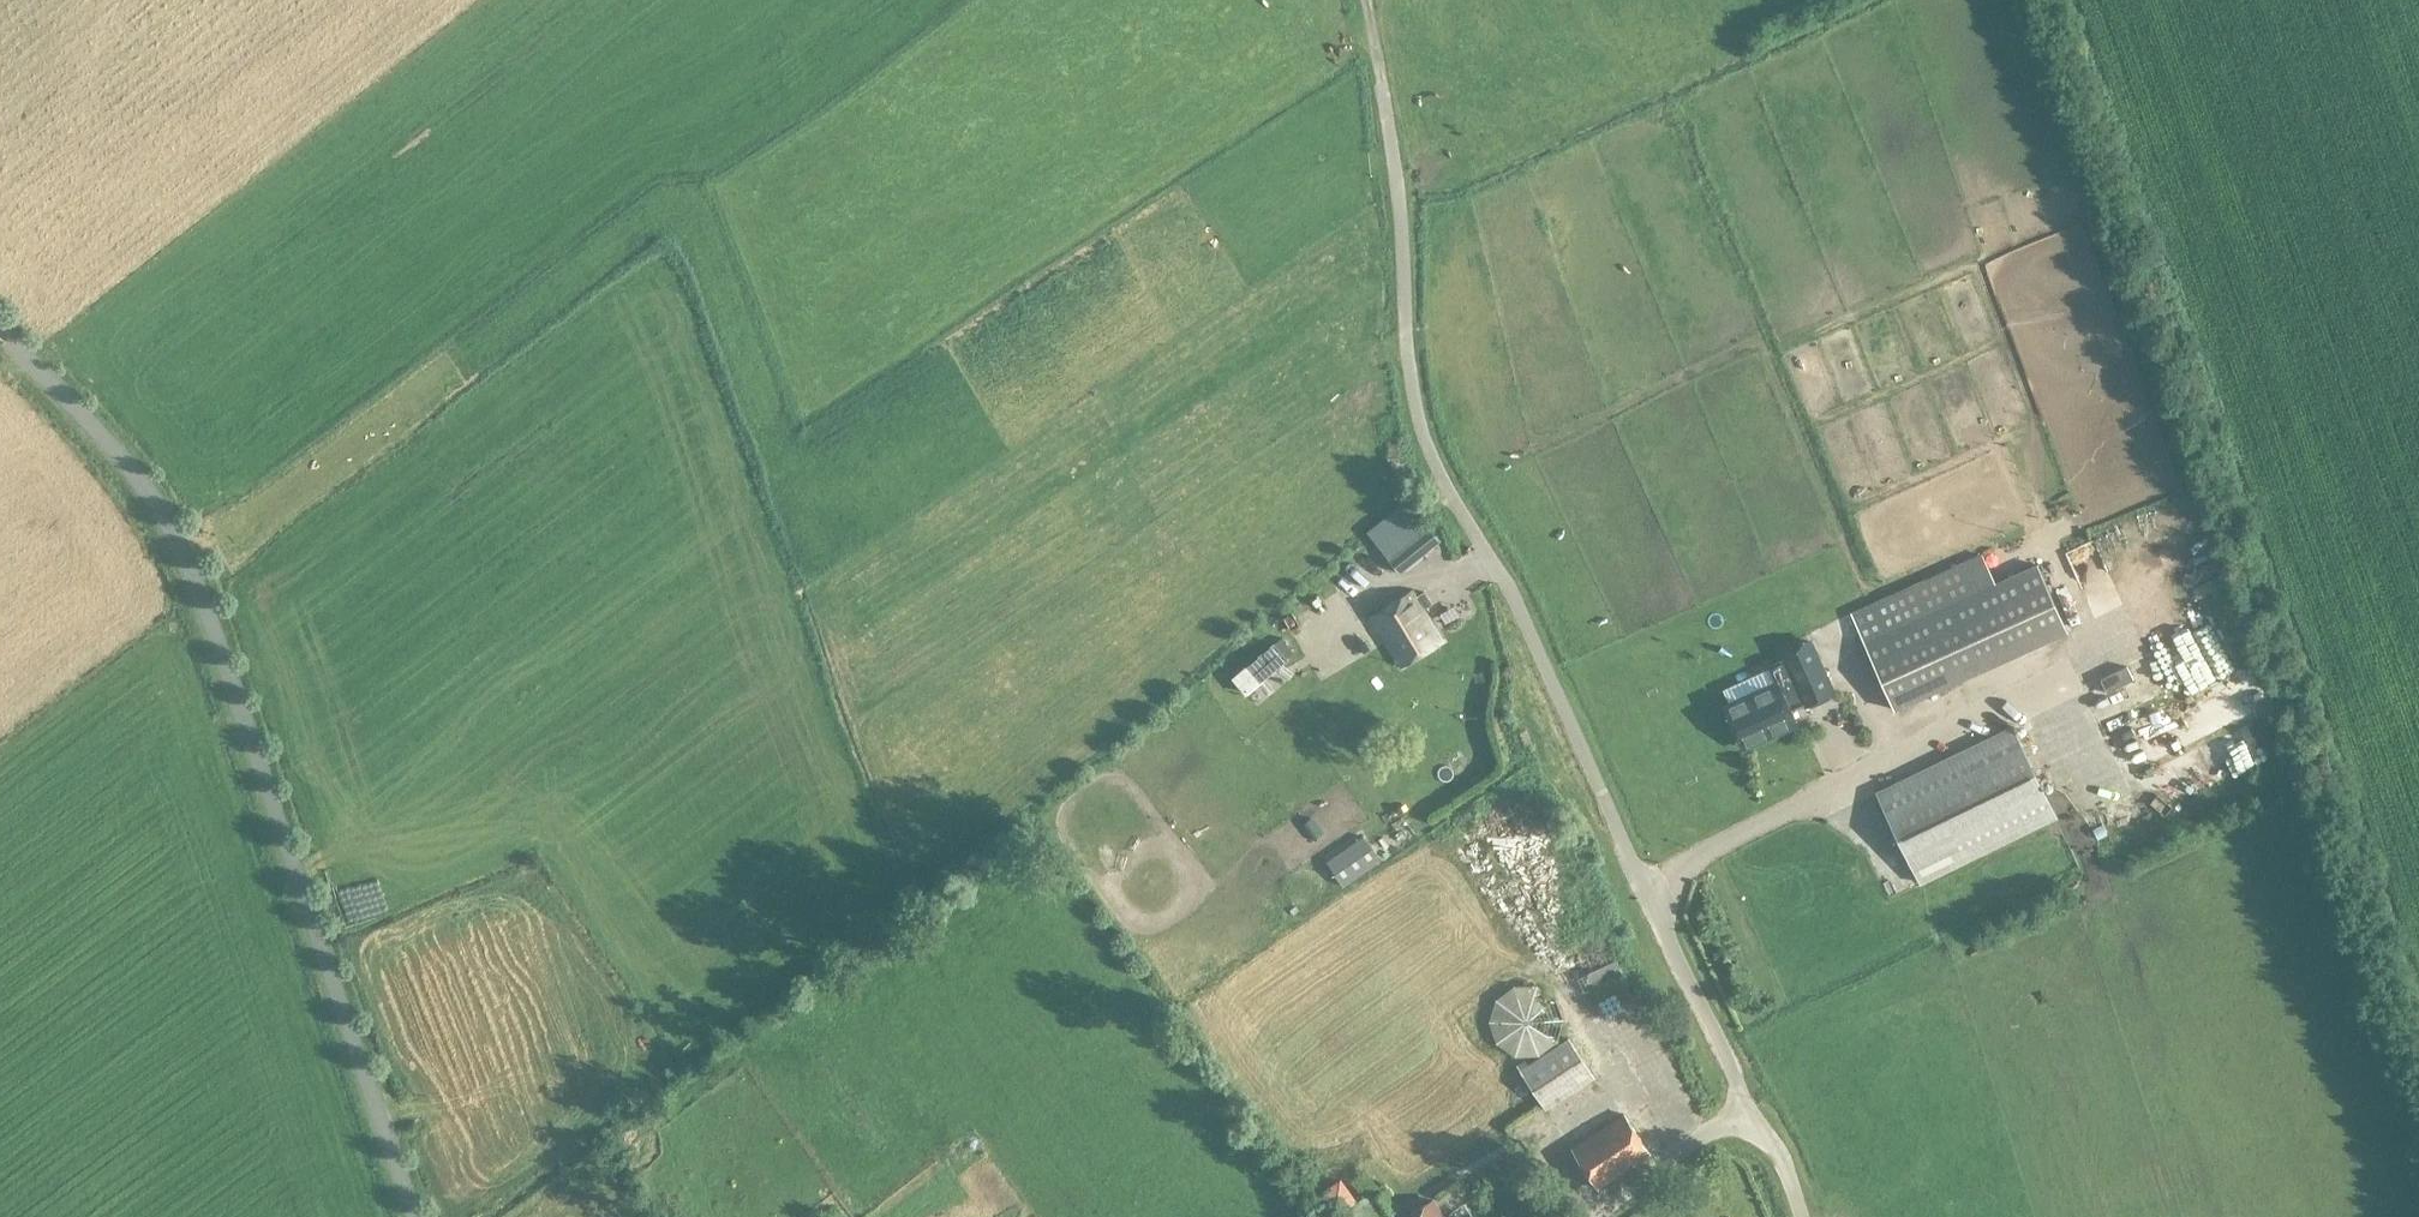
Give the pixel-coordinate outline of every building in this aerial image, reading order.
[(1423,523),(1404,500),(1367,529),(1368,530),(1385,552),(1423,523)] [(1385,552),(1391,560),(1400,572),(1440,539),(1425,521),(1423,523),(1385,552)] [(1980,552),(1849,612),(1892,708),(2067,629),(2037,563),(1994,583),(1980,552)] [(1412,591),(1387,607),(1405,635),(1416,628),(1429,648),(1442,639),(1423,609),(1431,604),(1424,592),(1416,597),(1412,591)] [(1387,607),(1373,616),(1394,649),(1403,664),(1429,648),(1416,628),(1405,635),(1387,607)] [(1833,693),(1809,641),(1783,653),(1785,659),(1803,698),(1807,705),(1833,693)] [(1247,665),(1232,678),(1246,694),(1261,682),(1288,659),(1275,643),(1275,642),(1247,665)] [(1803,698),(1785,659),(1769,666),(1777,683),(1725,707),(1743,747),(1796,724),(1787,705),(1803,698)] [(2013,726),(1877,791),(1921,882),(2056,816),(2013,726)] [(2176,729),(2162,739),(2175,756),(2188,746),(2176,729)] [(1340,853),(1326,863),(1343,887),(1357,877),(1340,853)] [(1539,1056),(1558,1042),(1564,1020),(1556,997),(1538,985),(1515,985),(1496,999),(1489,1022),(1497,1044),(1517,1056),(1539,1056)] [(1547,1110),(1597,1078),(1570,1037),(1529,1064),(1526,1059),(1517,1065),(1547,1110)] [(1652,1153),(1624,1112),(1572,1147),(1600,1188),(1652,1153)] [(1324,1183),(1364,1169),(1357,1148),(1317,1161),(1324,1183)] [(1334,1216),(1339,1214),(1355,1203),(1358,1200),(1342,1178),(1319,1194),(1334,1216)] [(1373,1197),(1385,1215),(1396,1207),(1384,1190),(1373,1197)] [(1435,1198),(1403,1216),(1446,1216),(1435,1198)] [(1355,1203),(1339,1214),(1341,1216),(1364,1216),(1355,1203)]
